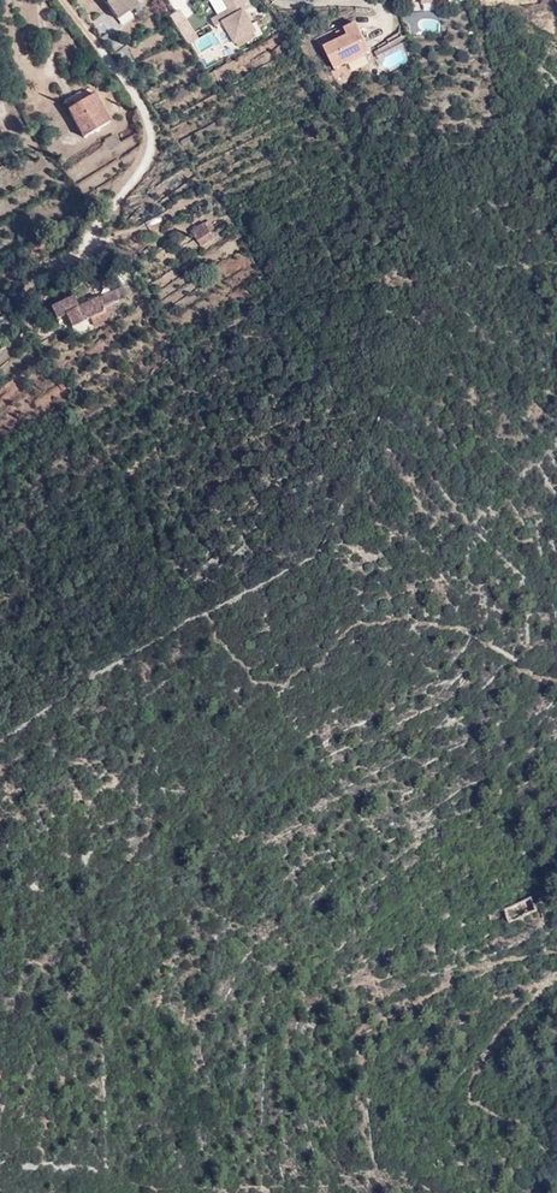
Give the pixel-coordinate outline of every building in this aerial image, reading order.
[(111,20),(124,11),(126,13),(136,6),(132,0),(98,0),(111,20)] [(219,17),(224,24),(235,44),(256,32),(244,12),(247,11),(241,0),(224,0),(230,11),(219,17)] [(224,24),(219,17),(212,21),(216,28),(224,24)] [(184,39),(194,34),(186,20),(176,26),(184,39)] [(361,24),(349,30),(352,36),(344,39),(328,47),(337,67),(373,50),(361,24)] [(352,36),(349,30),(348,29),(341,33),(344,39),(352,36)] [(71,94),(95,127),(106,122),(91,93),(80,98),(77,91),(71,94)] [(77,138),(95,127),(71,94),(59,100),(62,108),(62,109),(77,138)] [(208,222),(194,231),(203,245),(216,236),(208,222)] [(115,301),(129,293),(124,284),(115,290),(101,297),(100,296),(80,307),(75,296),(53,307),(59,318),(67,314),(74,326),(92,317),(96,325),(112,317),(111,315),(119,310),(115,301)] [(503,924),(533,909),(526,895),(480,918),(483,922),(498,914),(503,924)]
